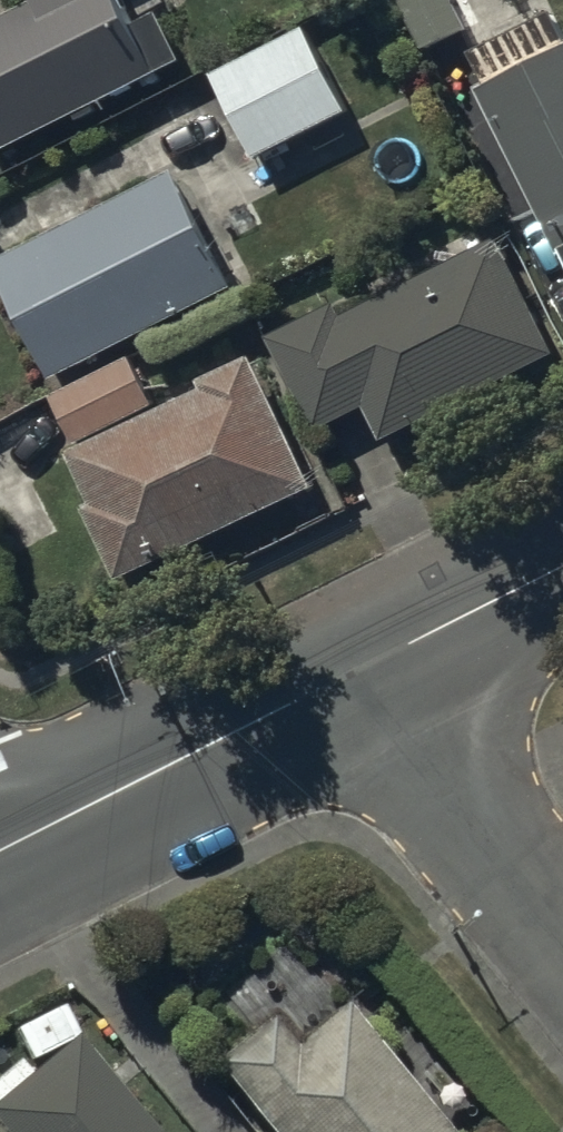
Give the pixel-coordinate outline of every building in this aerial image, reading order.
[(33,18),(0,35),(0,164),(182,72),(160,28),(131,42),(110,0),(25,0),(33,18)] [(423,62),(465,39),(444,0),(390,0),(423,62)] [(485,100),(476,104),(562,279),(562,53),(551,28),(469,68),(485,100)] [(308,35),(207,84),(254,174),(350,126),(308,35)] [(0,270),(0,300),(46,394),(229,303),(171,186),(0,270)] [(332,315),(268,349),(317,441),(363,416),(384,455),(440,425),(445,435),(475,419),(470,409),(553,365),(491,248),(339,329),(332,315)] [(128,370),(51,408),(74,453),(150,415),(128,370)] [(312,501),(251,370),(196,396),(200,404),(67,466),(90,516),(81,520),(115,593),(312,501)] [(345,1017),(295,1063),(266,1028),(210,1075),(258,1131),(442,1131),(345,1017)] [(79,1048),(37,1084),(24,1069),(0,1090),(0,1131),(149,1131),(79,1048)]
